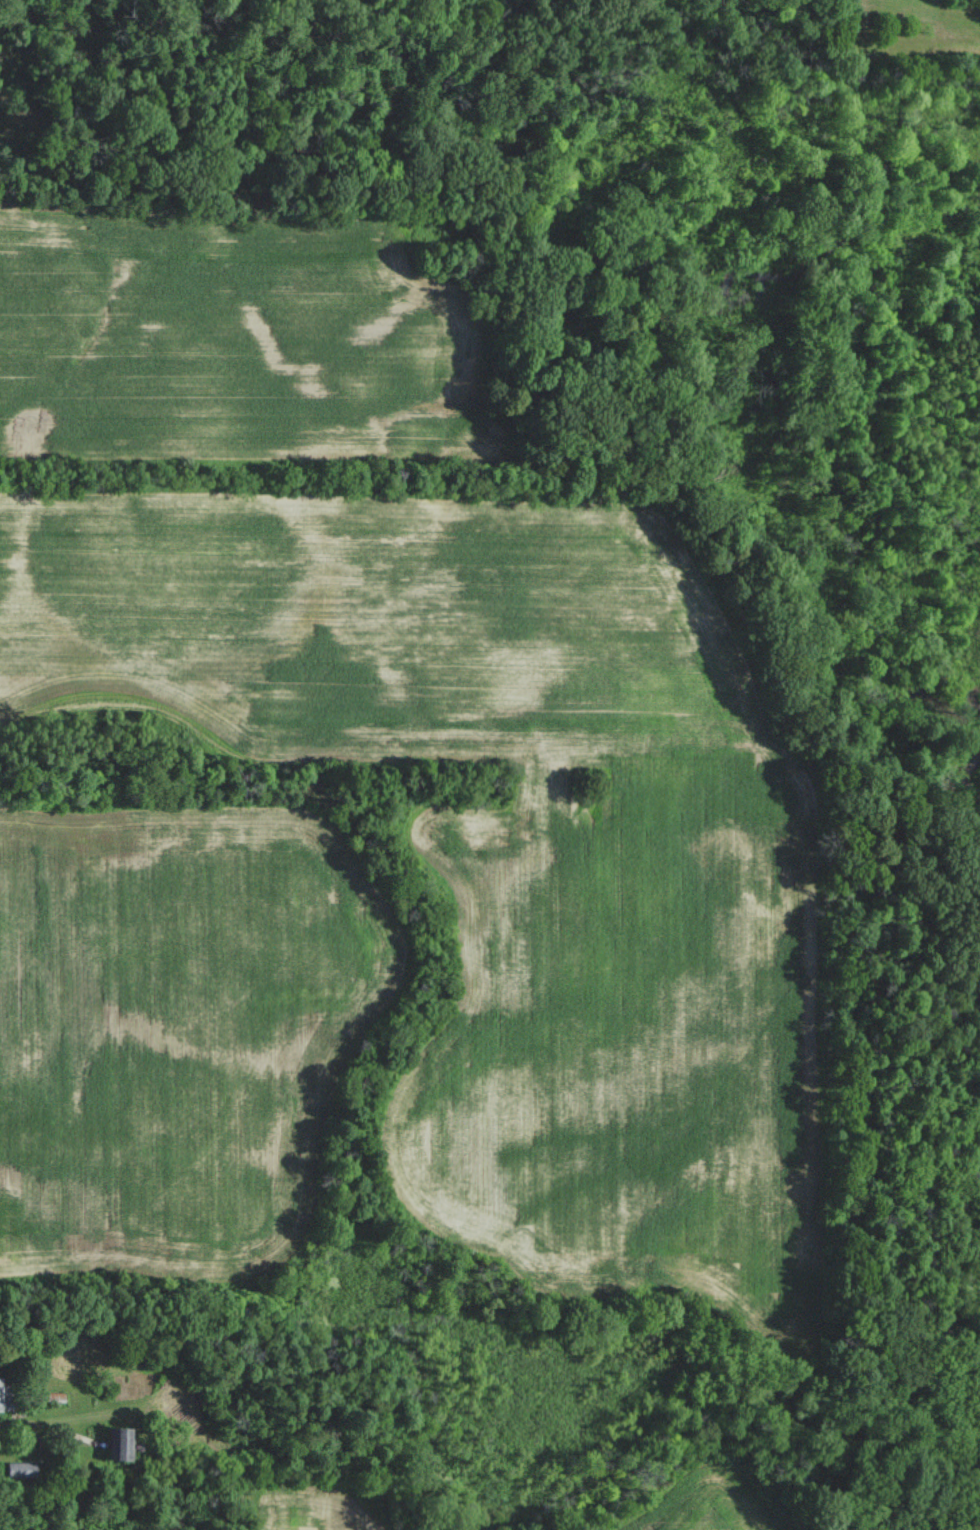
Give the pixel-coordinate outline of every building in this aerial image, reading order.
[(0,1386),(0,1411),(1,1411),(1,1404),(8,1404),(8,1385),(0,1386)] [(128,1460),(128,1427),(104,1427),(104,1460),(128,1460)] [(0,1478),(30,1478),(30,1462),(0,1462),(0,1478)]
